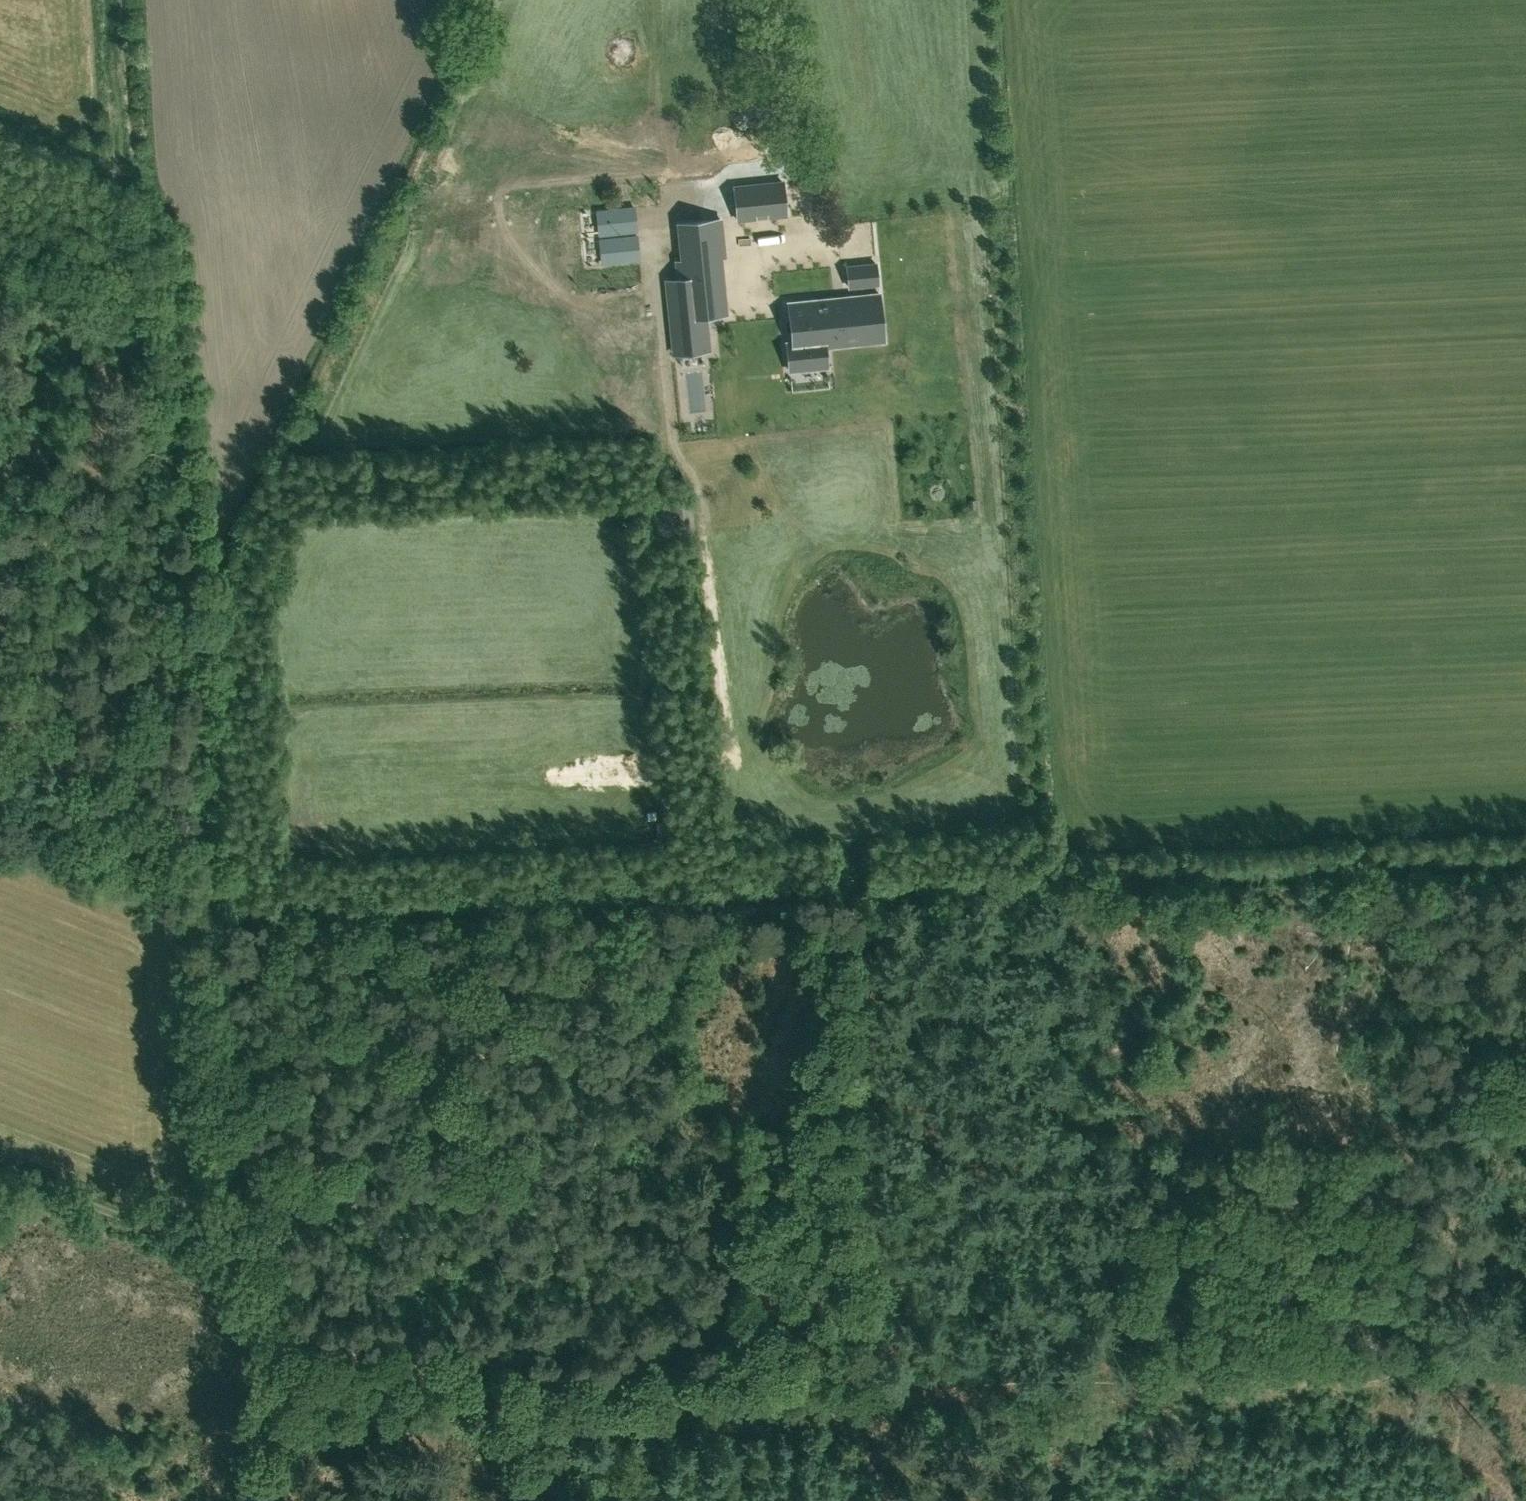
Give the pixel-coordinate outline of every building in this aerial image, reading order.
[(768,216),(787,214),(784,182),(734,187),(737,219),(756,217),(756,214),(767,213),(768,216)] [(633,205),(595,209),(598,234),(636,230),(633,205)] [(675,354),(709,351),(705,316),(723,314),(717,258),(724,258),(720,218),(680,222),(684,260),(677,260),(679,279),(667,280),(675,354)] [(637,234),(599,238),(601,264),(640,260),(637,234)] [(847,263),(849,283),(879,279),(877,260),(847,263)] [(829,367),(827,347),(885,341),(881,293),(789,303),(793,342),(787,343),(790,371),(829,367)]
